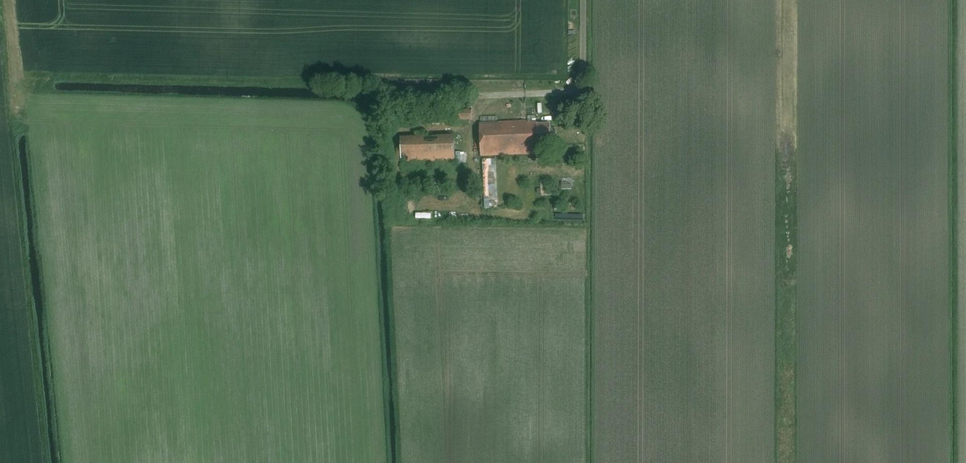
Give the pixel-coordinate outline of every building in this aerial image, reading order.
[(450,123),(472,122),(472,107),(457,108),(457,104),(449,104),(450,123)] [(545,146),(551,146),(550,123),(537,124),(537,122),(527,123),(527,121),(480,123),(481,155),(546,153),(545,146)] [(453,158),(452,134),(396,136),(397,159),(453,158)]
